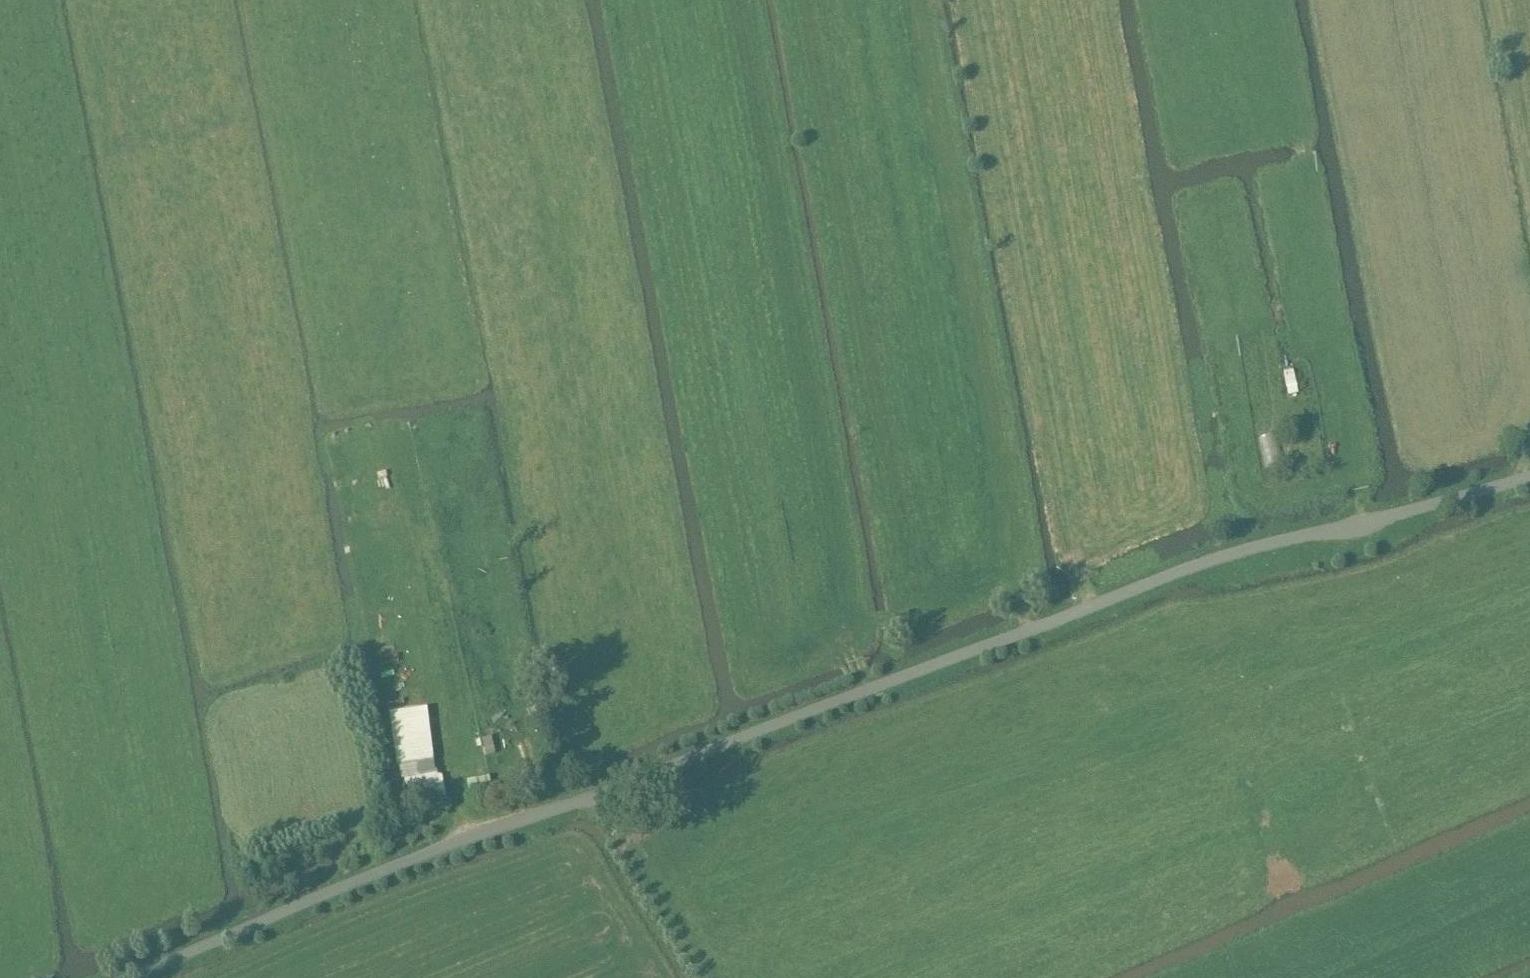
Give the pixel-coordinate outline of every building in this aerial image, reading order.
[(1295,379),(1285,381),(1288,397),(1298,395),(1295,379)] [(425,706),(392,711),(406,806),(447,800),(443,772),(434,773),(425,706)]
